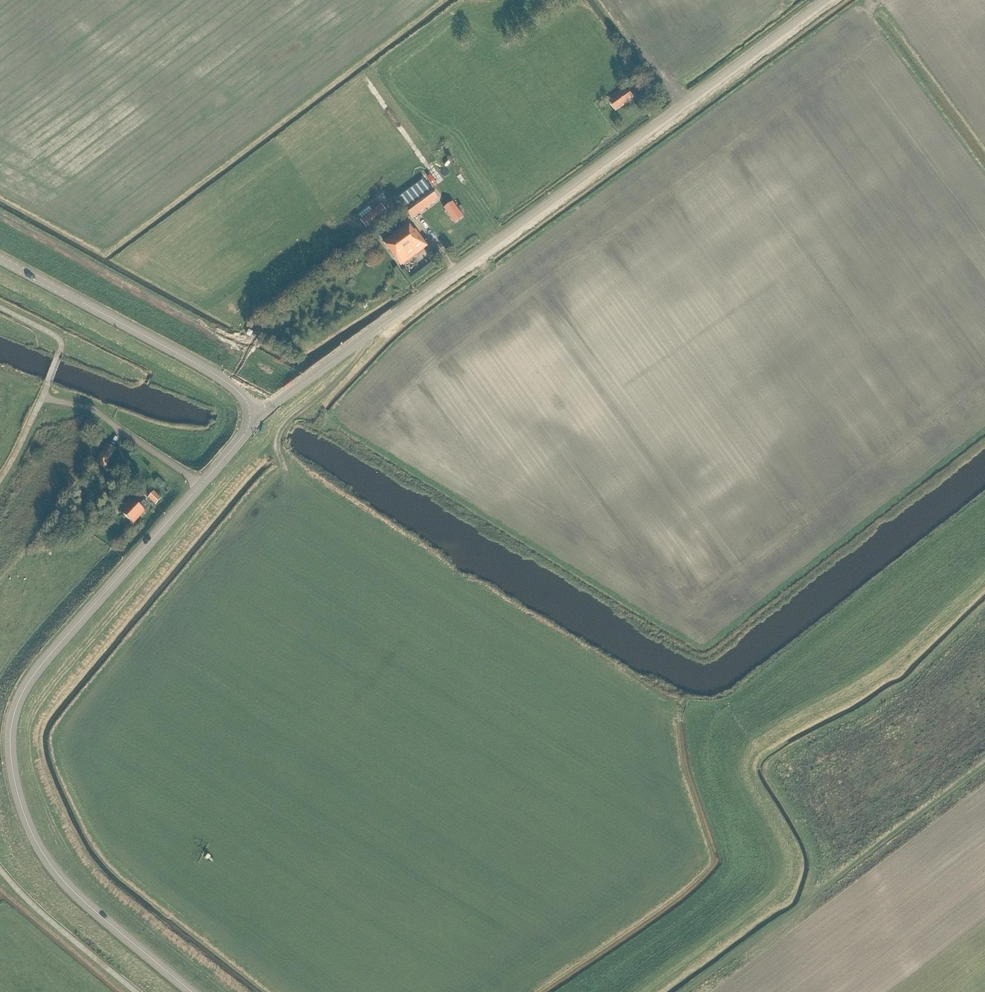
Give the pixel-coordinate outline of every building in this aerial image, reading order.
[(622,88),(610,97),(613,101),(610,104),(616,111),(634,98),(630,93),(628,94),(626,91),(625,92),(622,88)] [(424,180),(398,199),(413,219),(438,200),(424,180)] [(463,218),(452,203),(444,210),(455,224),(463,218)] [(381,204),(360,220),(367,229),(387,213),(381,204)] [(388,229),(379,236),(402,267),(429,247),(416,230),(413,232),(408,225),(393,236),(388,229)] [(107,445),(96,464),(104,469),(116,450),(107,445)] [(154,491),(148,498),(156,504),(162,498),(154,491)] [(140,508),(136,504),(130,499),(119,511),(133,525),(149,508),(144,504),(140,508)]
